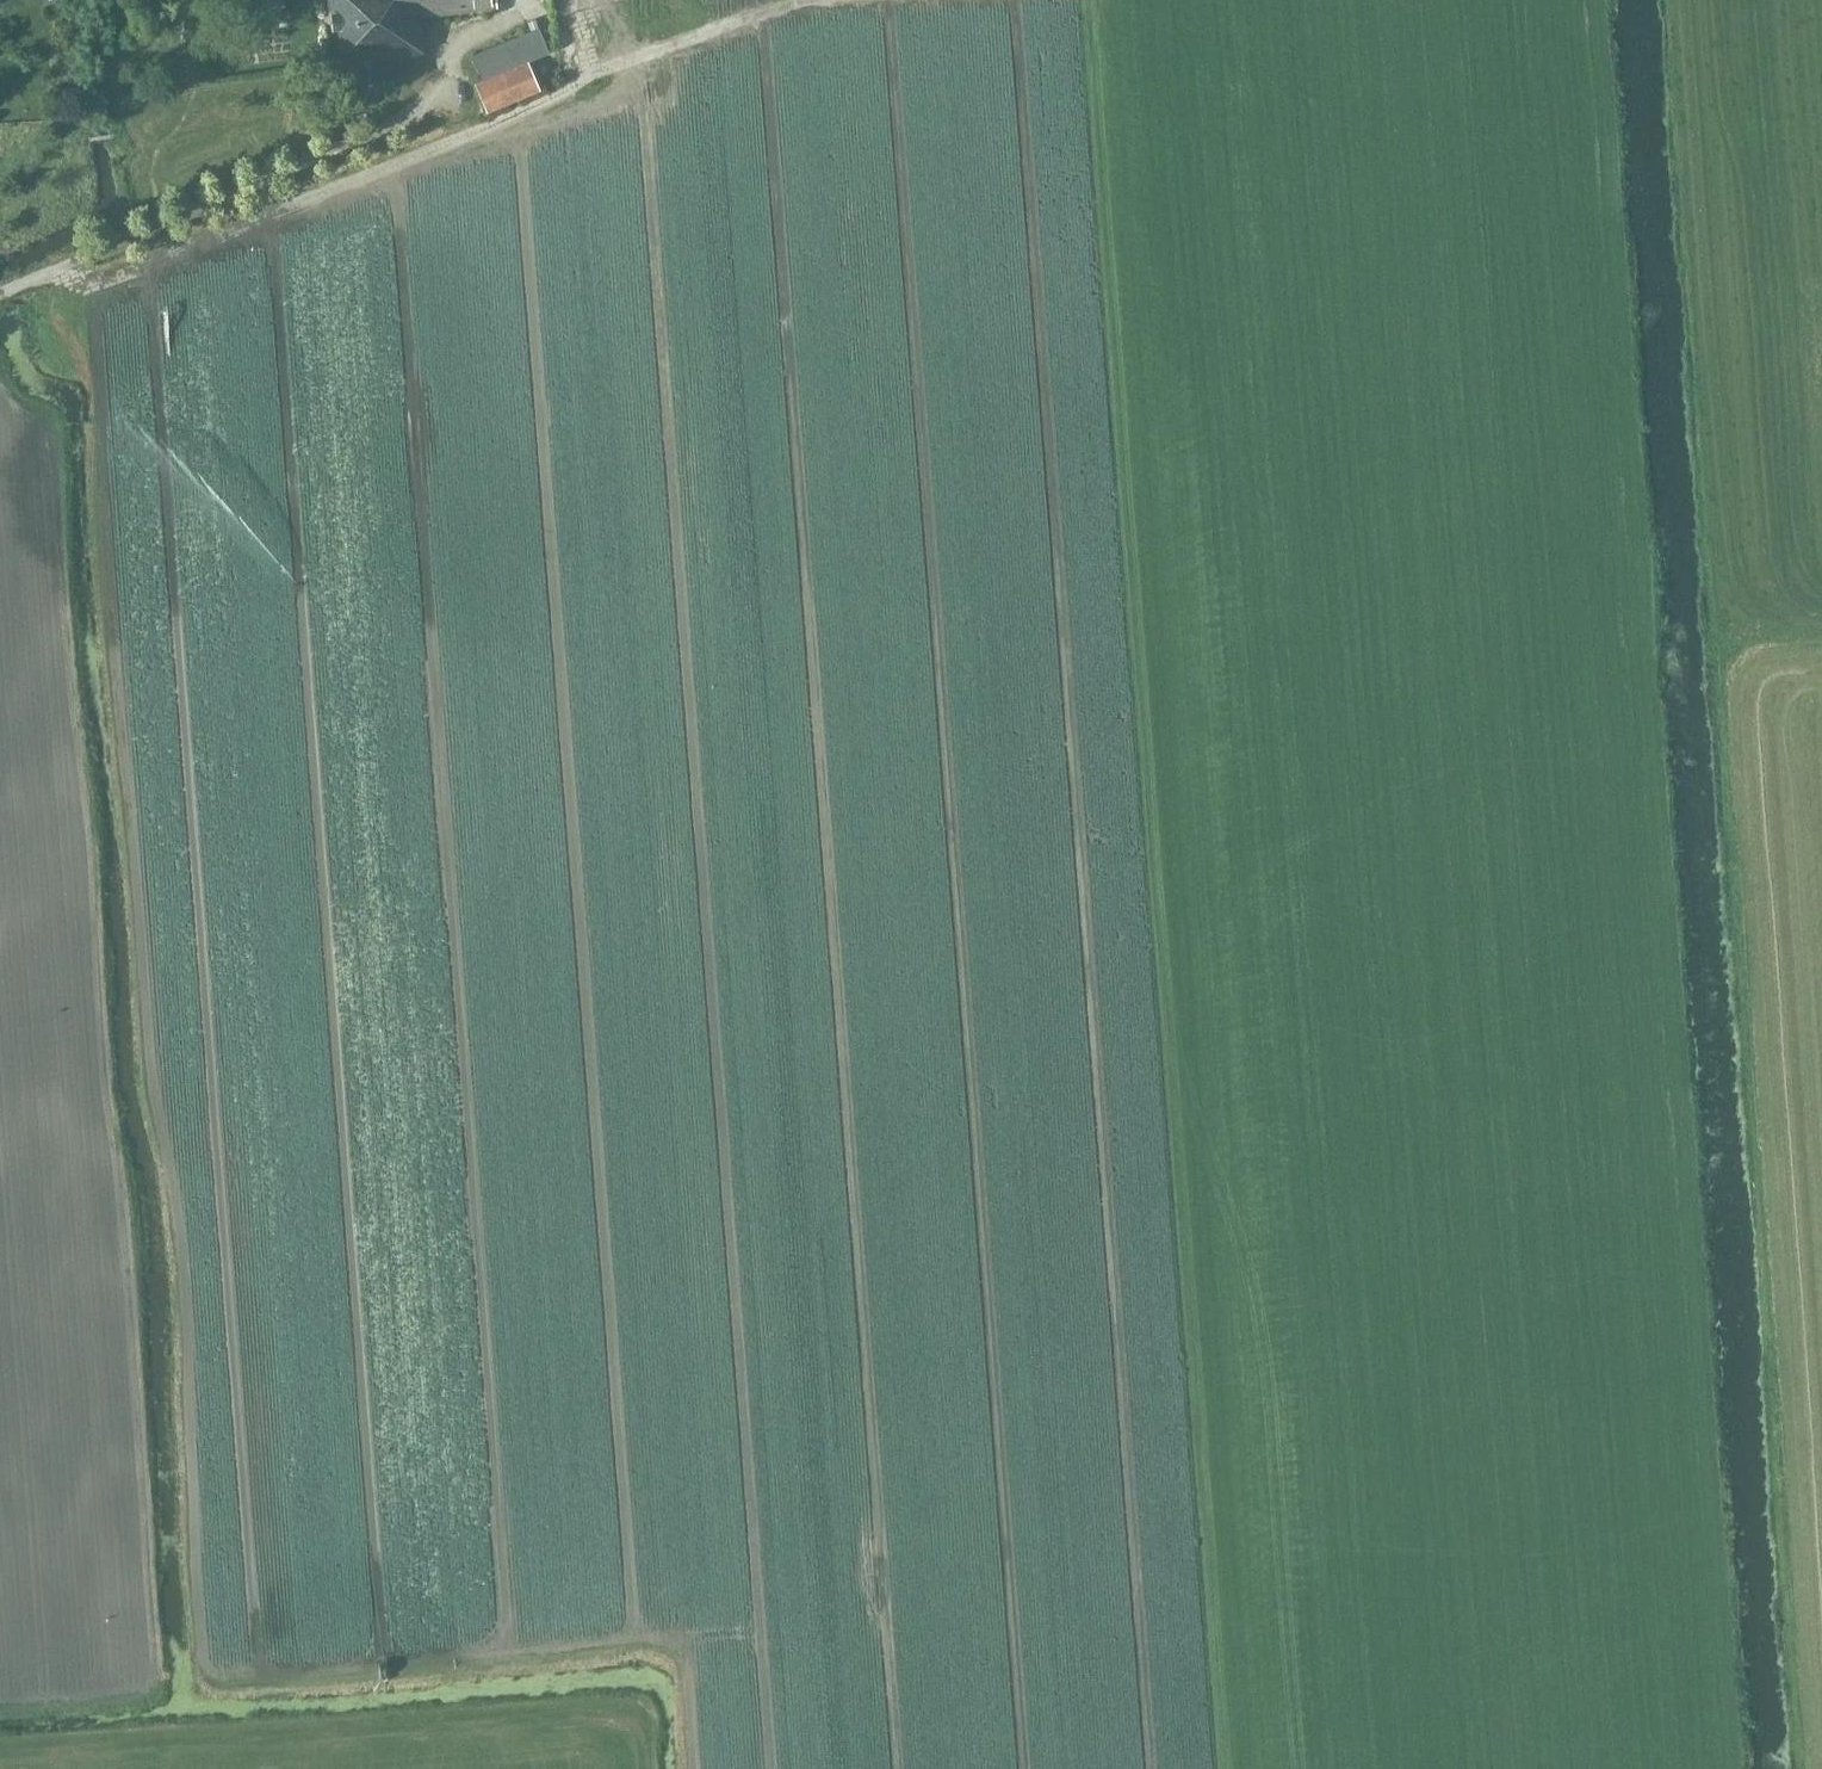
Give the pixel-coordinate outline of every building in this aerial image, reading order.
[(338,61),(421,51),(418,20),(494,9),(493,0),(330,0),(338,61)] [(535,29),(469,56),(479,81),(475,83),(487,111),(539,89),(527,61),(545,53),(535,29)]
